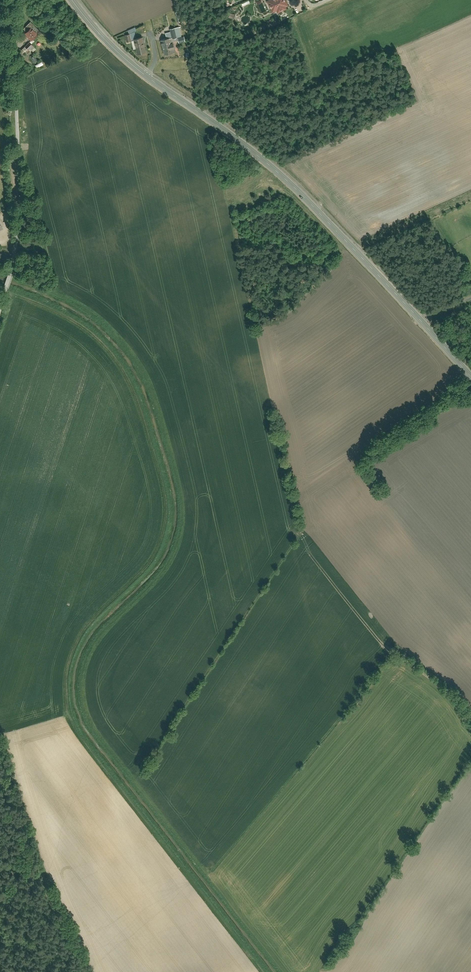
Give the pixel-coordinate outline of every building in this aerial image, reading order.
[(273,13),(288,7),(286,0),(268,0),(273,13)] [(40,34),(31,24),(27,27),(30,31),(27,34),(32,41),(40,34)] [(164,59),(175,57),(173,44),(181,43),(178,31),(170,32),(172,42),(161,43),(164,59)] [(138,59),(146,57),(142,40),(136,42),(134,36),(125,38),(127,46),(134,44),(138,59)] [(28,43),(21,49),(25,53),(31,47),(28,43)]
